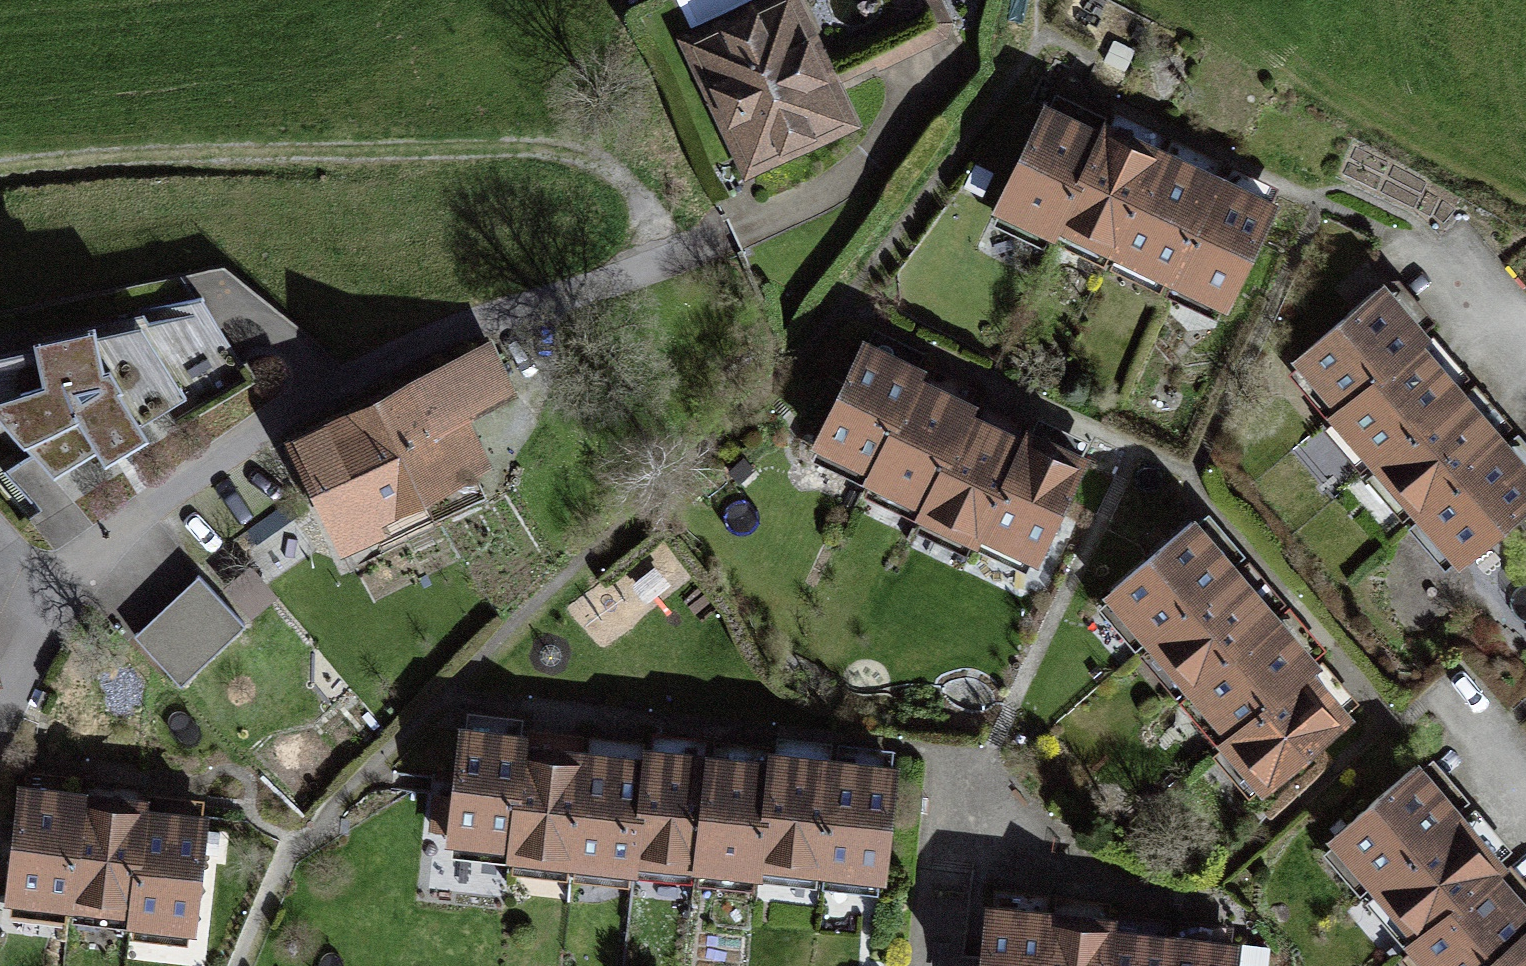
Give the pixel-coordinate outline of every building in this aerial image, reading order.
[(680,39),(746,179),(862,125),(803,0),(764,0),(680,39)] [(1048,233),(1053,223),(1103,118),(1048,92),(993,206),(1048,233)] [(1053,223),(1111,250),(1166,136),(1108,108),(1103,118),(1053,223)] [(1111,250),(1169,277),(1223,163),(1166,136),(1111,250)] [(1169,277),(1226,304),(1281,190),(1223,163),(1169,277)] [(1294,354),(1339,407),(1429,331),(1438,324),(1393,271),(1294,354)] [(52,341),(14,346),(28,442),(138,426),(116,275),(44,285),(52,341)] [(817,442),(876,474),(937,362),(878,330),(817,442)] [(1331,413),(1374,463),(1471,381),(1429,331),(1339,407),(1331,413)] [(381,384),(431,492),(490,465),(465,410),(513,388),(489,335),(381,384)] [(876,474),(935,506),(996,394),(937,362),(876,474)] [(1374,463),(1415,513),(1513,431),(1471,381),(1374,463)] [(291,426),(340,534),(431,492),(381,384),(291,426)] [(935,506),(994,538),(1055,426),(996,394),(935,506)] [(994,538),(1053,570),(1113,458),(1055,426),(994,538)] [(1457,562),(1525,504),(1525,446),(1513,431),(1415,513),(1457,562)] [(1111,596),(1151,645),(1253,563),(1214,515),(1111,596)] [(135,627),(187,681),(257,614),(205,560),(135,627)] [(1151,645),(1190,694),(1292,612),(1253,563),(1151,645)] [(1190,694),(1229,743),(1331,661),(1292,612),(1190,694)] [(1229,743),(1268,792),(1370,710),(1331,661),(1229,743)] [(442,850),(508,856),(518,725),(453,719),(442,850)] [(508,856),(573,861),(584,730),(518,725),(508,856)] [(573,861),(639,866),(649,735),(584,730),(573,861)] [(639,866),(704,871),(715,740),(649,735),(639,866)] [(704,871),(770,876),(780,745),(715,740),(704,871)] [(770,876),(835,881),(846,751),(780,745),(770,876)] [(835,881),(901,887),(911,756),(846,751),(835,881)] [(1426,752),(1327,836),(1370,886),(1469,803),(1426,752)] [(79,911),(97,787),(33,778),(16,902),(79,911)] [(143,920),(160,796),(97,787),(79,911),(143,920)] [(206,929),(224,805),(160,796),(143,920),(206,929)] [(1469,803),(1370,886),(1413,937),(1506,858),(1512,853),(1469,803)] [(1413,937),(1408,942),(1429,965),(1476,965),(1525,924),(1525,882),(1506,858),(1413,937)] [(1068,907),(1007,900),(999,965),(1061,965),(1068,907)] [(1130,914),(1068,907),(1061,965),(1124,965),(1130,914)] [(1192,921),(1130,914),(1124,965),(1187,965),(1192,921)] [(1253,928),(1192,921),(1187,965),(1249,965),(1253,928)] [(1476,965),(1525,965),(1525,924),(1476,965)]
